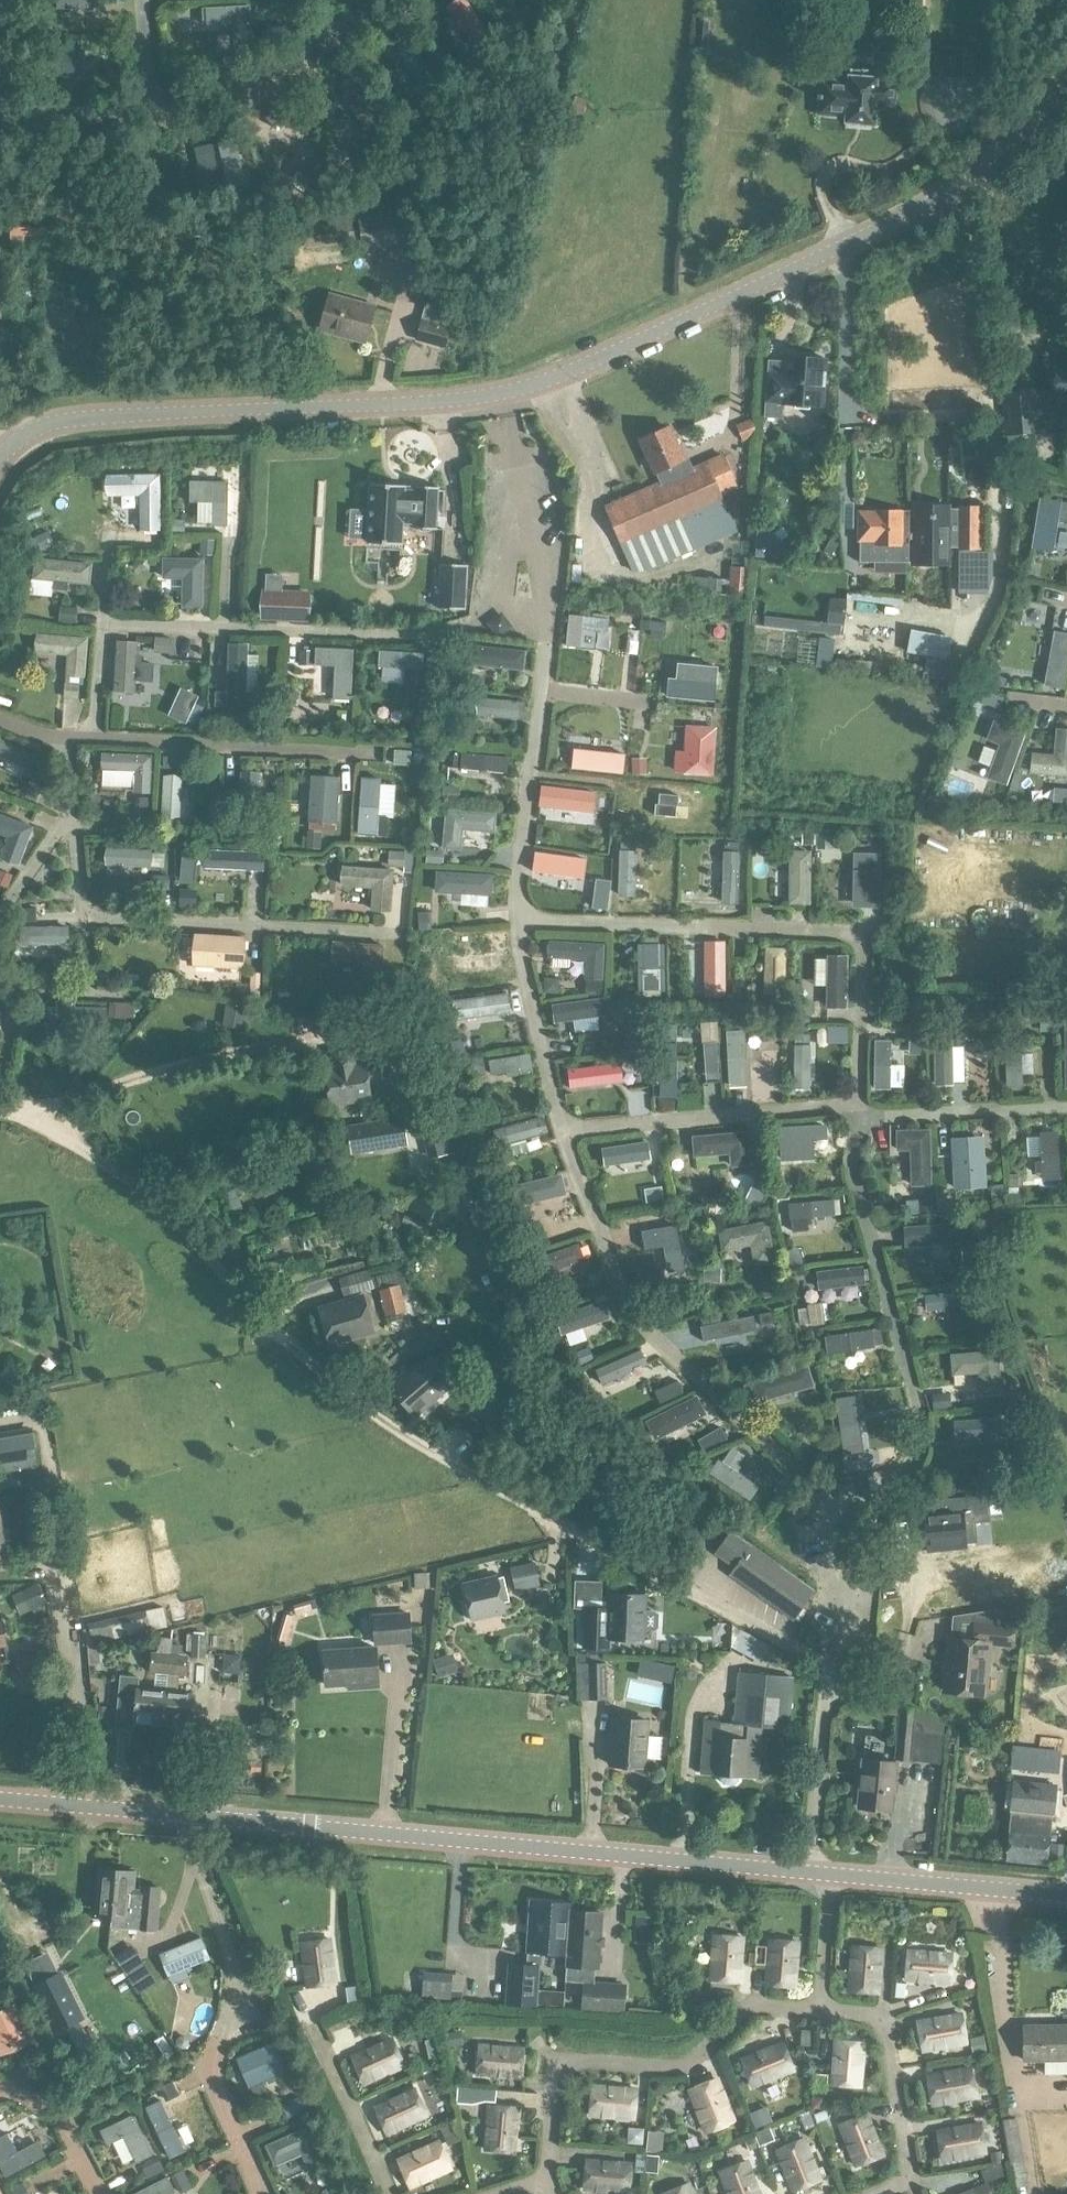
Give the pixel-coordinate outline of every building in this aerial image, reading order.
[(250,3),(203,6),(204,22),(234,20),(236,49),(252,48),(250,3)] [(708,48),(710,22),(699,21),(697,47),(708,48)] [(287,25),(261,31),(264,42),(290,37),(287,25)] [(42,53),(42,71),(84,71),(84,70),(84,53),(42,53)] [(0,55),(0,77),(14,75),(13,64),(4,66),(2,55),(0,55)] [(847,122),(873,124),(875,104),(894,105),(896,83),(876,82),(877,70),(851,69),(850,83),(822,81),(821,95),(818,95),(817,99),(821,99),(820,113),(847,116),(847,122)] [(266,118),(274,126),(288,113),(280,104),(266,118)] [(213,144),(195,148),(201,173),(224,167),(229,188),(246,185),(236,142),(213,147),(213,144)] [(406,205),(381,209),(387,247),(411,244),(406,205)] [(357,212),(330,216),(333,243),(361,239),(357,212)] [(10,215),(8,236),(44,238),(46,217),(10,215)] [(375,307),(329,294),(319,329),(365,342),(375,307)] [(451,325),(421,317),(415,341),(445,348),(451,325)] [(785,357),(784,360),(768,359),(763,417),(782,418),(783,403),(822,406),(825,360),(785,357)] [(1056,364),(1057,400),(1060,400),(1066,400),(1066,364),(1056,364)] [(1060,400),(1057,400),(1050,401),(1049,390),(1035,391),(1035,388),(1003,389),(1005,427),(1005,432),(1037,430),(1037,428),(1061,427),(1060,400)] [(668,427),(641,439),(656,472),(660,481),(668,478),(686,470),(688,469),(684,460),(668,427)] [(1018,446),(1017,435),(1007,436),(1008,448),(1018,446)] [(723,454),(707,461),(722,494),(738,487),(723,454)] [(686,470),(668,478),(660,481),(604,506),(622,548),(685,520),(724,503),(725,503),(722,494),(707,461),(686,470)] [(160,473),(107,474),(107,492),(141,492),(141,529),(161,529),(160,473)] [(213,502),(213,524),(213,525),(229,525),(229,480),(190,480),(190,502),(213,502)] [(438,487),(370,483),(366,542),(402,544),(403,528),(436,529),(438,487)] [(1060,502),(1060,501),(1041,498),(1033,548),(1052,551),(1057,519),(1066,521),(1066,503),(1060,502)] [(724,503),(685,520),(697,548),(736,531),(724,503)] [(906,504),(870,504),(870,568),(906,568),(906,504)] [(987,506),(950,506),(950,548),(987,548),(987,506)] [(915,548),(912,548),(912,564),(914,564),(914,563),(947,563),(947,564),(948,564),(948,548),(948,509),(948,507),(947,507),(947,518),(917,518),(917,516),(915,516),(915,548)] [(697,548),(685,520),(622,548),(633,572),(648,569),(697,548)] [(757,528),(755,556),(783,558),(785,545),(770,529),(757,528)] [(832,556),(838,543),(830,540),(824,552),(832,556)] [(161,565),(163,554),(144,551),(143,561),(161,565)] [(963,571),(988,571),(988,552),(963,552),(963,571)] [(37,556),(34,577),(55,580),(54,588),(70,589),(71,581),(92,583),(94,562),(37,556)] [(203,558),(164,558),(164,577),(184,576),(184,606),(203,606),(203,558)] [(438,608),(464,609),(467,566),(440,564),(438,608)] [(985,593),(994,575),(958,575),(958,593),(985,593)] [(730,579),(692,576),(691,591),(729,592),(730,579)] [(309,623),(311,592),(262,590),(261,621),(309,623)] [(35,595),(35,612),(55,613),(55,595),(35,595)] [(831,599),(829,623),(835,623),(844,624),(846,601),(831,599)] [(62,607),(60,621),(77,622),(78,608),(62,607)] [(487,623),(499,638),(513,627),(501,612),(487,623)] [(571,615),(568,645),(580,647),(581,629),(597,631),(608,632),(609,619),(571,615)] [(847,616),(846,647),(893,648),(894,617),(847,616)] [(641,620),(641,628),(652,629),(664,630),(665,631),(666,622),(641,620)] [(1044,685),(1065,688),(1066,675),(1066,631),(1054,629),(1044,685)] [(912,630),(908,653),(927,657),(950,661),(954,638),(912,630)] [(87,637),(38,633),(37,650),(68,653),(66,673),(84,675),(87,637)] [(118,641),(115,691),(136,693),(136,680),(153,681),(154,664),(137,663),(139,643),(118,641)] [(354,648),(317,646),(316,662),(336,664),(334,698),(351,698),(354,648)] [(300,651),(300,665),(314,665),(315,652),(304,651),(300,651)] [(381,652),(380,668),(404,669),(403,683),(420,684),(420,668),(424,668),(425,654),(381,652)] [(927,657),(923,677),(946,681),(950,661),(927,657)] [(487,661),(486,683),(524,684),(525,662),(487,661)] [(670,679),(669,697),(715,701),(718,668),(679,664),(677,680),(670,679)] [(471,671),(455,674),(458,687),(474,683),(471,671)] [(1004,688),(1008,679),(997,674),(993,683),(1004,688)] [(66,682),(64,698),(79,699),(81,684),(66,682)] [(199,696),(181,688),(169,715),(187,723),(187,721),(196,703),(199,696)] [(981,702),(1001,709),(1005,697),(986,690),(981,702)] [(79,709),(63,706),(57,736),(73,739),(79,709)] [(479,734),(519,732),(519,711),(478,712),(479,734)] [(1001,742),(989,775),(1009,783),(1028,731),(997,719),(990,738),(1001,742)] [(714,775),(717,728),(687,726),(686,752),(676,752),(675,771),(685,772),(684,773),(714,775)] [(1034,752),(1032,771),(1066,775),(1066,728),(1060,727),(1058,755),(1034,752)] [(411,765),(412,751),(395,750),(394,764),(411,765)] [(29,790),(38,772),(0,752),(0,776),(29,790)] [(151,754),(103,752),(102,768),(136,769),(135,791),(149,792),(151,754)] [(633,759),(633,774),(647,774),(647,758),(633,759)] [(1023,773),(1016,771),(1010,789),(1017,791),(1023,773)] [(338,777),(312,775),(310,821),(336,822),(338,777)] [(379,816),(381,784),(381,779),(363,778),(359,833),(377,835),(387,836),(389,817),(379,816)] [(461,786),(444,785),(443,799),(460,800),(461,786)] [(173,833),(178,792),(161,790),(155,831),(173,833)] [(497,832),(499,812),(448,807),(444,846),(463,848),(465,828),(497,832)] [(0,813),(0,832),(12,836),(5,857),(19,862),(32,825),(0,813)] [(307,848),(321,849),(322,832),(308,831),(307,848)] [(818,835),(818,849),(832,849),(832,835),(830,835),(820,835),(818,835)] [(389,851),(389,867),(405,867),(405,852),(389,851)] [(855,854),(854,906),(879,907),(880,854),(855,854)] [(103,867),(104,886),(152,884),(151,865),(103,867)] [(388,909),(391,869),(343,866),(342,884),(373,886),(371,908),(388,909)] [(619,868),(618,910),(636,911),(638,869),(619,868)] [(245,887),(245,869),(206,869),(206,886),(245,887)] [(8,888),(13,875),(0,870),(0,885),(8,888)] [(537,875),(536,895),(581,897),(582,877),(537,875)] [(597,879),(593,908),(608,910),(612,882),(597,879)] [(180,905),(196,906),(197,889),(180,889),(180,905)] [(434,892),(434,910),(493,909),(492,891),(434,892)] [(431,912),(418,913),(419,930),(432,929),(431,912)] [(67,926),(24,927),(25,945),(48,944),(48,951),(67,951),(67,926)] [(244,937),(196,934),(194,965),(242,968),(244,937)] [(383,945),(334,941),(333,958),(366,960),(365,981),(380,983),(383,945)] [(550,941),(549,958),(587,959),(586,978),(603,979),(605,944),(550,941)] [(664,944),(639,945),(640,991),(665,990),(664,944)] [(503,975),(500,946),(455,951),(457,979),(503,975)] [(706,962),(708,997),(724,996),(722,961),(706,962)] [(252,973),(251,988),(261,988),(262,973),(252,973)] [(603,981),(587,980),(586,995),(602,996),(603,981)] [(386,987),(385,1003),(389,1003),(400,1004),(401,988),(386,987)] [(46,1008),(46,1030),(58,1030),(58,1026),(61,1026),(77,1026),(82,1026),(96,1026),(107,1026),(107,1021),(107,1010),(95,1010),(86,1010),(75,1010),(75,1000),(57,1000),(57,1001),(57,1008),(46,1008)] [(110,1003),(110,1017),(135,1018),(135,1004),(110,1003)] [(223,1026),(243,1029),(247,1008),(226,1004),(223,1026)] [(24,1008),(24,1020),(35,1021),(36,1008),(24,1008)] [(468,1014),(469,1032),(513,1031),(513,1012),(468,1014)] [(550,1041),(597,1033),(594,1018),(570,1022),(568,1014),(546,1018),(550,1041)] [(170,1017),(170,1027),(190,1027),(190,1018),(170,1017)] [(910,1026),(910,1041),(921,1042),(922,1026),(910,1026)] [(330,1105),(370,1098),(367,1080),(381,1078),(378,1062),(355,1066),(352,1050),(331,1053),(334,1069),(325,1070),(330,1105)] [(530,1054),(490,1061),(493,1075),(519,1070),(519,1075),(533,1072),(530,1054)] [(400,1117),(348,1125),(352,1153),(404,1145),(400,1117)] [(827,1125),(780,1127),(782,1160),(814,1159),(813,1140),(828,1139),(827,1125)] [(543,1129),(493,1146),(499,1165),(549,1148),(543,1129)] [(914,1185),(933,1185),(931,1130),(898,1131),(899,1149),(912,1149),(914,1185)] [(1060,1178),(1057,1131),(1041,1132),(1042,1161),(1036,1161),(1036,1173),(1043,1172),(1043,1179),(1060,1178)] [(749,1132),(693,1136),(695,1156),(730,1154),(732,1167),(744,1166),(752,1165),(752,1164),(752,1163),(752,1160),(751,1149),(749,1132)] [(971,1146),(971,1150),(954,1151),(956,1188),(986,1186),(984,1145),(971,1146)] [(764,1148),(751,1149),(752,1160),(752,1163),(765,1162),(764,1148)] [(651,1181),(650,1163),(607,1165),(607,1183),(651,1181)] [(520,1196),(525,1219),(566,1210),(561,1187),(520,1196)] [(645,1189),(648,1203),(664,1201),(662,1187),(645,1189)] [(835,1215),(834,1200),(791,1203),(793,1231),(809,1229),(808,1217),(835,1215)] [(767,1221),(720,1230),(724,1249),(752,1243),(756,1264),(774,1260),(767,1221)] [(675,1226),(643,1232),(646,1248),(665,1244),(670,1273),(684,1271),(675,1226)] [(539,1237),(525,1238),(526,1245),(527,1251),(540,1250),(539,1237)] [(962,1249),(905,1247),(905,1261),(961,1263),(962,1249)] [(705,1268),(705,1282),(721,1282),(721,1268),(705,1268)] [(368,1270),(340,1278),(346,1296),(373,1288),(368,1270)] [(398,1284),(395,1271),(377,1276),(380,1289),(398,1284)] [(814,1304),(867,1302),(866,1278),(813,1279),(814,1304)] [(402,1295),(409,1294),(406,1282),(398,1284),(380,1289),(386,1316),(406,1312),(402,1295)] [(523,1292),(510,1297),(514,1305),(527,1299),(523,1292)] [(968,1296),(969,1303),(972,1306),(976,1308),(984,1307),(982,1293),(968,1296)] [(363,1295),(319,1308),(331,1347),(374,1334),(363,1295)] [(610,1317),(570,1331),(576,1348),(616,1334),(610,1317)] [(438,1329),(412,1335),(417,1355),(443,1348),(438,1329)] [(761,1330),(739,1334),(741,1348),(763,1344),(761,1330)] [(882,1346),(829,1350),(830,1370),(884,1367),(882,1346)] [(406,1372),(389,1387),(415,1416),(454,1382),(442,1369),(455,1357),(448,1348),(434,1360),(432,1357),(410,1377),(406,1372)] [(998,1351),(953,1355),(954,1374),(982,1372),(984,1394),(1002,1392),(998,1351)] [(764,1400),(807,1388),(816,1386),(810,1364),(745,1382),(753,1410),(766,1406),(764,1400)] [(602,1378),(612,1408),(631,1402),(626,1389),(646,1383),(640,1366),(602,1378)] [(679,1380),(667,1386),(673,1399),(685,1393),(679,1380)] [(951,1393),(933,1394),(934,1410),(952,1408),(951,1393)] [(700,1416),(644,1428),(649,1453),(705,1441),(700,1416)] [(721,1427),(710,1434),(717,1446),(728,1440),(721,1427)] [(0,1436),(0,1473),(39,1467),(33,1431),(0,1436)] [(732,1447),(723,1462),(719,1460),(710,1473),(750,1500),(759,1487),(738,1472),(735,1470),(739,1465),(745,1455),(732,1447)] [(775,1490),(784,1496),(792,1484),(783,1478),(775,1490)] [(981,1497),(922,1503),(923,1511),(924,1523),(963,1519),(963,1523),(984,1521),(981,1497)] [(8,1564),(3,1531),(1,1520),(4,1517),(3,1509),(0,1508),(0,1565),(8,1564)] [(963,1519),(924,1523),(927,1551),(965,1547),(963,1523),(963,1519)] [(886,1522),(885,1549),(901,1549),(902,1523),(886,1522)] [(731,1575),(795,1620),(817,1589),(752,1544),(731,1575)] [(535,1560),(511,1566),(516,1588),(540,1583),(535,1560)] [(430,1573),(415,1574),(415,1589),(430,1588),(430,1573)] [(504,1574),(465,1583),(469,1601),(465,1602),(469,1617),(505,1608),(501,1591),(508,1589),(504,1574)] [(39,1583),(23,1590),(31,1610),(34,1616),(42,1613),(39,1606),(47,1603),(39,1583)] [(601,1609),(585,1608),(584,1647),(599,1648),(600,1638),(644,1640),(644,1629),(653,1630),(658,1628),(658,1615),(654,1613),(645,1613),(645,1596),(610,1594),(609,1612),(601,1611),(601,1609)] [(310,1600),(294,1605),(297,1615),(313,1610),(310,1600)] [(146,1610),(129,1614),(134,1634),(151,1630),(167,1626),(163,1606),(146,1610)] [(972,1638),(951,1637),(946,1691),(982,1694),(986,1644),(1013,1647),(1016,1607),(974,1613),(972,1638)] [(409,1611),(374,1614),(375,1641),(411,1639),(409,1611)] [(284,1613),(277,1639),(287,1642),(294,1616),(284,1613)] [(191,1658),(206,1658),(207,1635),(205,1635),(205,1632),(193,1632),(193,1634),(187,1634),(187,1651),(191,1651),(191,1658)] [(151,1651),(149,1672),(156,1673),(169,1674),(172,1644),(172,1638),(158,1637),(157,1652),(151,1651)] [(183,1645),(172,1644),(169,1674),(180,1675),(187,1675),(188,1655),(182,1654),(183,1645)] [(88,1648),(89,1664),(100,1663),(99,1645),(88,1648)] [(376,1646),(324,1649),(326,1682),(358,1680),(359,1685),(379,1683),(376,1646)] [(16,1657),(19,1676),(48,1671),(45,1651),(16,1657)] [(453,1653),(433,1661),(440,1678),(459,1670),(453,1653)] [(606,1662),(588,1663),(590,1700),(607,1699),(606,1662)] [(663,1682),(671,1684),(675,1667),(675,1666),(673,1666),(667,1665),(664,1681),(663,1682)] [(739,1672),(735,1720),(734,1724),(760,1726),(789,1728),(794,1677),(739,1672)] [(120,1675),(117,1709),(135,1711),(134,1722),(163,1725),(167,1692),(169,1674),(156,1673),(154,1691),(139,1689),(140,1676),(120,1675)] [(167,1692),(163,1725),(192,1728),(195,1695),(178,1693),(180,1675),(169,1674),(167,1692)] [(219,1697),(222,1717),(246,1713),(243,1693),(219,1697)] [(916,1707),(914,1707),(900,1705),(895,1760),(912,1762),(917,1707),(916,1707)] [(648,1720),(614,1717),(610,1765),(645,1768),(645,1757),(663,1759),(665,1738),(647,1737),(648,1720)] [(735,1720),(707,1718),(703,1773),(721,1774),(720,1779),(724,1783),(734,1784),(738,1780),(738,1776),(755,1777),(760,1726),(734,1724),(735,1720)] [(1016,1746),(1014,1769),(1060,1774),(1062,1751),(1016,1746)] [(898,1782),(895,1781),(897,1762),(863,1758),(858,1807),(892,1810),(893,1792),(897,1793),(898,1782)] [(1014,1828),(1010,1827),(1006,1860),(1046,1865),(1047,1855),(1050,1833),(1050,1832),(1043,1831),(1039,1831),(1041,1814),(1045,1814),(1052,1815),(1055,1785),(1015,1781),(1011,1810),(1016,1811),(1022,1811),(1020,1829),(1014,1828)] [(1051,1844),(1050,1856),(1065,1857),(1066,1845),(1051,1844)] [(73,1882),(68,1931),(98,1933),(99,1922),(113,1924),(117,1869),(99,1867),(98,1884),(73,1882)] [(136,1870),(117,1869),(113,1924),(112,1925),(156,1929),(160,1888),(144,1886),(143,1895),(133,1895),(136,1870)] [(528,1951),(527,1963),(509,1962),(505,2004),(537,2007),(542,1952),(550,1953),(549,1957),(568,1959),(571,1910),(572,1903),(532,1900),(528,1951)] [(568,1959),(566,1982),(585,1983),(595,1984),(595,1983),(596,1969),(599,1969),(604,1913),(572,1910),(571,1910),(568,1959)] [(654,1920),(636,1918),(635,1932),(653,1933),(654,1920)] [(183,1961),(186,1969),(211,1959),(202,1935),(159,1953),(165,1968),(183,1961)] [(714,1936),(711,1980),(739,1982),(743,1938),(714,1936)] [(309,1987),(336,1983),(330,1940),(301,1943),(309,1987)] [(769,1940),(766,1984),(795,1986),(798,1942),(769,1940)] [(881,1949),(852,1947),(849,1990),(878,1993),(881,1949)] [(949,1983),(951,1954),(907,1951),(905,1980),(949,1983)] [(84,2018),(62,1973),(34,1987),(57,2032),(59,2031),(70,2052),(88,2043),(78,2022),(84,2018)] [(452,1978),(425,1976),(423,1999),(450,2001),(452,1978)] [(583,2006),(583,2010),(623,2013),(624,2009),(626,1985),(595,1983),(595,1984),(585,1983),(583,2006)] [(897,1983),(895,1996),(904,1997),(906,1984),(897,1983)] [(357,1987),(346,1988),(348,2002),(359,2001),(357,1987)] [(725,2003),(704,2001),(703,2014),(725,2016),(725,2003)] [(0,2012),(0,2052),(1,2055),(33,2039),(16,2004),(0,2012)] [(966,2043),(961,2014),(918,2022),(923,2051),(966,2043)] [(1066,2060),(1066,2025),(1023,2026),(1024,2061),(1066,2060)] [(801,2030),(800,2045),(810,2046),(811,2031),(801,2030)] [(462,2031),(445,2033),(448,2047),(464,2045),(462,2031)] [(180,2036),(176,2040),(177,2045),(181,2049),(186,2049),(190,2045),(189,2039),(185,2036),(180,2036)] [(984,2036),(971,2039),(973,2053),(987,2050),(984,2036)] [(437,2038),(426,2041),(430,2058),(441,2055),(437,2038)] [(404,2065),(392,2039),(352,2057),(364,2084),(404,2065)] [(864,2043),(835,2040),(831,2084),(860,2087),(864,2043)] [(783,2043),(742,2059),(752,2086),(793,2070),(783,2043)] [(273,2044),(237,2060),(249,2088),(285,2072),(273,2044)] [(477,2074),(521,2078),(523,2049),(479,2045),(477,2074)] [(919,2051),(920,2065),(967,2063),(966,2048),(919,2051)] [(1063,2076),(1063,2060),(1039,2061),(1040,2090),(1066,2089),(1066,2075),(1063,2076)] [(444,2065),(424,2074),(429,2086),(449,2077),(444,2065)] [(927,2076),(932,2105),(976,2097),(971,2068),(927,2076)] [(367,2100),(406,2082),(400,2069),(361,2088),(367,2100)] [(733,2121),(717,2080),(690,2090),(706,2131),(733,2121)] [(263,2084),(247,2092),(258,2111),(272,2103),(277,2112),(289,2106),(279,2086),(267,2092),(263,2084)] [(637,2090),(593,2086),(590,2115),(634,2118),(637,2090)] [(459,2088),(458,2102),(472,2103),(473,2089),(459,2088)] [(387,2134),(427,2116),(415,2090),(375,2108),(387,2134)] [(163,2099),(146,2107),(170,2158),(187,2150),(163,2099)] [(930,2122),(976,2115),(974,2100),(928,2106),(930,2122)] [(433,2122),(447,2116),(441,2103),(427,2109),(433,2122)] [(489,2106),(485,2150),(514,2152),(518,2108),(489,2106)] [(767,2107),(750,2113),(755,2128),(773,2122),(767,2107)] [(883,2155),(867,2114),(840,2125),(856,2166),(883,2155)] [(132,2117),(102,2132),(108,2144),(125,2137),(135,2158),(149,2151),(132,2117)] [(458,2120),(441,2128),(449,2146),(462,2140),(458,2120)] [(385,2150),(428,2136),(424,2123),(381,2137),(385,2150)] [(980,2124),(937,2131),(942,2160),(985,2153),(980,2124)] [(267,2145),(266,2146),(275,2166),(277,2165),(302,2154),(309,2170),(325,2163),(309,2127),(267,2145)] [(645,2129),(633,2128),(632,2144),(644,2145),(645,2129)] [(770,2128),(755,2134),(760,2146),(775,2140),(770,2128)] [(649,2131),(647,2151),(663,2153),(665,2132),(649,2131)] [(7,2176),(45,2155),(45,2154),(41,2148),(38,2142),(18,2153),(8,2134),(0,2138),(0,2161),(0,2162),(0,2164),(6,2175),(7,2176)] [(754,2137),(745,2140),(750,2151),(758,2148),(754,2137)] [(793,2191),(820,2180),(804,2139),(777,2150),(793,2191)] [(399,2160),(411,2187),(451,2169),(439,2142),(399,2160)] [(637,2154),(636,2172),(645,2172),(646,2155),(637,2154)] [(647,2155),(646,2172),(658,2172),(659,2156),(647,2155)] [(630,2164),(587,2161),(584,2189),(628,2193),(630,2164)] [(746,2161),(719,2172),(728,2193),(759,2193),(746,2161)] [(998,2177),(994,2166),(981,2171),(986,2182),(998,2177)] [(280,2188),(304,2178),(300,2167),(276,2176),(280,2188)] [(169,2181),(142,2193),(175,2193),(169,2181)] [(663,2193),(693,2193),(689,2184),(663,2193)] [(986,2185),(962,2193),(990,2193),(986,2185)]
